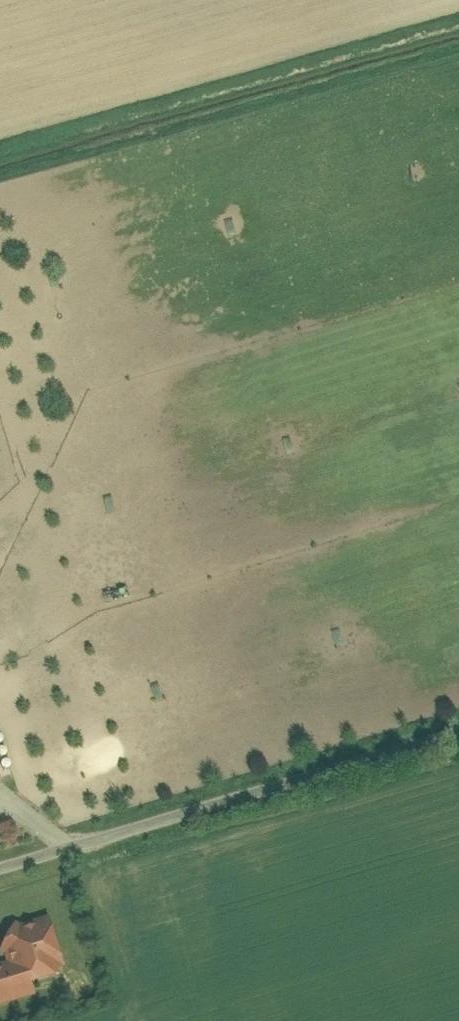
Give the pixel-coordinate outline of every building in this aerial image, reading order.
[(9,959),(0,962),(0,1006),(39,995),(67,963),(52,915),(23,924),(14,920),(0,950),(0,955),(9,959)]
